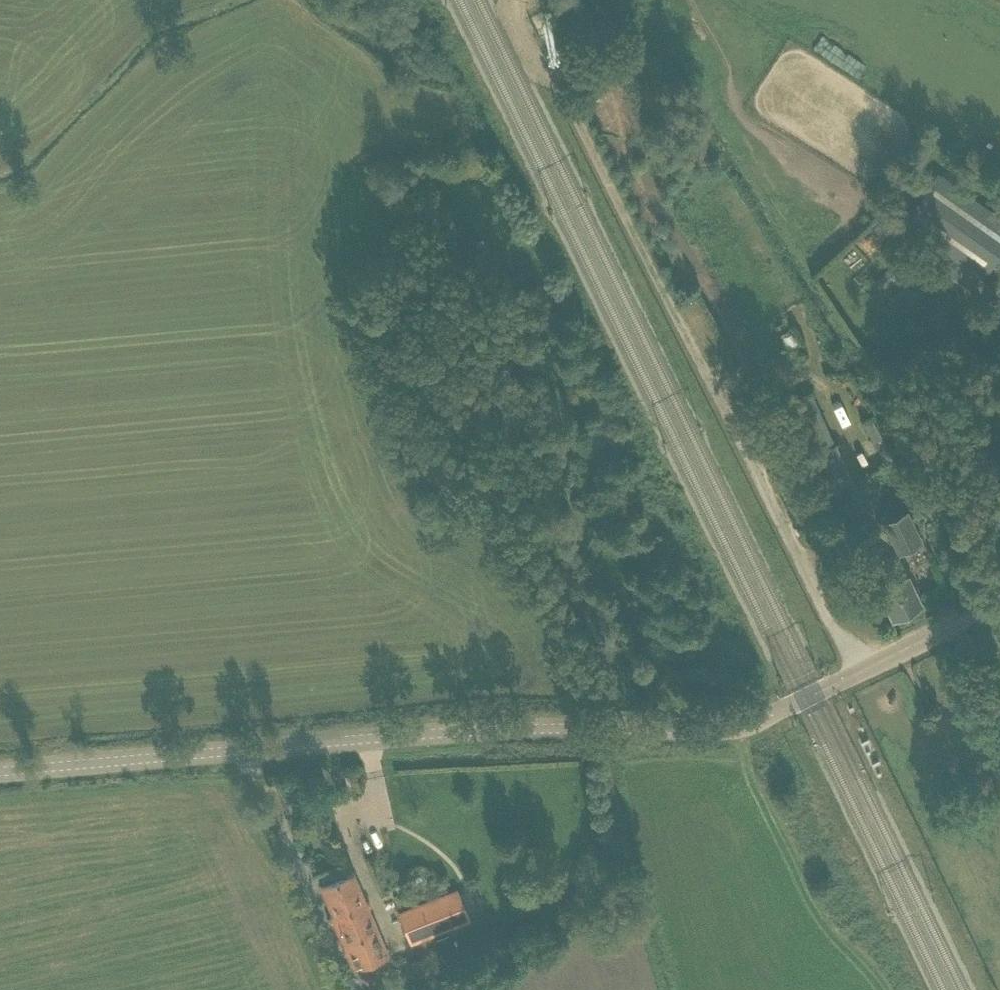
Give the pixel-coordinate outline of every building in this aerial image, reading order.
[(904,222),(949,254),(940,267),(971,289),(980,276),(982,277),(999,252),(999,216),(938,173),(904,222)] [(852,480),(812,391),(789,402),(828,490),(852,480)] [(923,541),(908,512),(884,524),(899,553),(923,541)] [(892,618),(922,604),(904,566),(874,581),(892,618)] [(334,916),(366,903),(354,874),(321,887),(334,916)] [(410,943),(469,920),(458,890),(398,914),(410,943)] [(366,903),(334,916),(332,917),(354,970),(389,956),(366,903)] [(448,934),(437,939),(447,963),(458,958),(448,934)]
